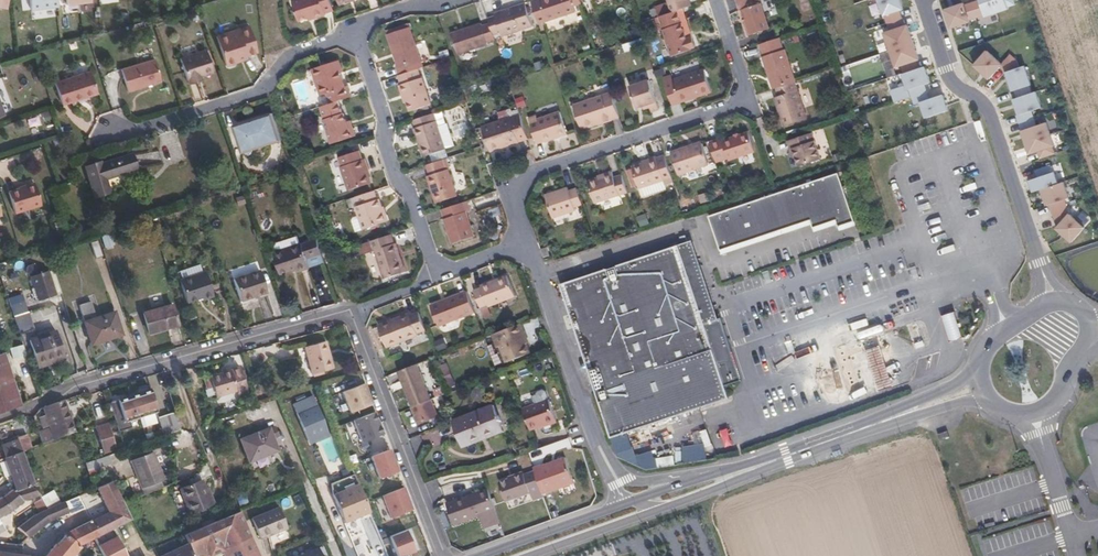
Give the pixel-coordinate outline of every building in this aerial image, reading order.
[(58,0),(30,0),(31,11),(58,8),(58,0)] [(327,0),(292,0),(289,1),(296,22),(304,19),(310,17),(311,20),(323,16),(323,14),(331,12),(327,0)] [(572,0),(539,0),(531,2),(539,26),(576,13),(572,0)] [(673,15),(680,13),(682,12),(693,9),(690,0),(691,0),(668,0),(673,15)] [(760,2),(755,4),(754,0),(741,0),(736,2),(739,10),(741,9),(749,34),(769,28),(760,2)] [(887,24),(902,19),(900,11),(903,10),(900,0),(879,0),(887,24)] [(999,13),(995,0),(982,0),(974,3),(979,18),(987,15),(987,17),(999,13)] [(999,13),(1011,9),(1011,8),(1018,6),(1016,0),(995,0),(999,13)] [(966,3),(947,9),(953,28),(973,22),(972,20),(979,18),(974,3),(967,5),(966,3)] [(533,28),(525,5),(494,16),(495,19),(487,21),(489,26),(493,38),(500,35),(502,39),(533,28)] [(691,37),(682,12),(680,13),(683,22),(681,23),(686,38),(691,37)] [(686,38),(681,23),(683,22),(680,13),(673,15),(653,22),(656,31),(662,29),(671,55),(689,49),(689,48),(695,46),(691,36),(691,37),(686,38)] [(884,34),(890,51),(914,43),(908,26),(905,27),(902,19),(887,24),(890,32),(884,34)] [(260,53),(252,26),(219,37),(229,66),(239,63),(238,60),(249,56),(260,53)] [(493,38),(489,26),(481,29),(480,27),(450,37),(457,58),(487,48),(486,45),(494,42),(493,38)] [(422,68),(408,28),(386,35),(397,66),(395,67),(398,76),(417,69),(422,68)] [(781,44),(778,37),(758,43),(761,51),(781,44)] [(914,43),(890,51),(896,69),(901,67),(903,74),(922,68),(914,43)] [(762,55),(782,48),(781,44),(761,51),(762,55)] [(794,80),(783,48),(782,48),(762,55),(761,56),(772,88),(774,87),(793,80),(794,80)] [(215,72),(208,50),(181,59),(188,80),(189,79),(191,85),(200,82),(199,77),(203,76),(215,72)] [(1008,72),(1022,67),(1019,60),(1013,55),(1004,64),(989,50),(976,64),(991,79),(1002,67),(1008,72)] [(156,60),(122,70),(129,92),(163,82),(156,60)] [(343,86),(338,74),(341,72),(337,60),(309,70),(318,95),(324,93),(328,104),(335,101),(350,97),(345,86),(343,86)] [(670,72),(661,75),(670,102),(711,88),(703,65),(672,76),(670,72)] [(1033,85),(1027,66),(1022,67),(1008,72),(1014,91),(1016,91),(1018,98),(1034,93),(1032,86),(1033,85)] [(930,84),(925,67),(922,68),(903,74),(902,75),(907,91),(909,91),(911,98),(927,93),(924,85),(930,84)] [(92,69),(56,80),(63,103),(99,92),(92,69)] [(430,104),(421,79),(420,79),(417,69),(398,76),(397,76),(400,86),(397,87),(400,96),(404,95),(406,102),(406,103),(409,112),(430,104)] [(658,106),(648,76),(628,82),(635,105),(640,103),(648,101),(649,105),(650,109),(658,106)] [(806,116),(793,80),(774,87),(777,94),(773,96),(779,113),(778,113),(782,124),(806,116)] [(618,113),(610,88),(572,101),(580,126),(618,113)] [(1043,108),(1038,92),(1034,93),(1018,98),(1015,99),(1020,115),(1017,116),(1020,123),(1036,118),(1033,111),(1043,108)] [(948,112),(943,96),(929,100),(927,93),(911,98),(914,105),(920,103),(925,119),(948,112)] [(343,122),(341,114),(339,114),(335,101),(328,104),(318,107),(322,119),(320,120),(329,144),(353,136),(350,127),(345,129),(343,122)] [(534,113),(526,116),(535,140),(541,138),(544,138),(566,131),(558,108),(535,115),(534,113)] [(462,112),(450,114),(454,135),(467,133),(462,112)] [(525,136),(517,112),(480,125),(488,148),(525,136)] [(242,155),(281,146),(273,114),(234,123),(242,155)] [(445,149),(432,114),(412,121),(414,129),(421,146),(417,147),(421,158),(445,149)] [(1052,134),(1048,123),(1038,126),(1036,118),(1020,123),(1026,142),(1052,134)] [(811,128),(786,137),(789,146),(793,145),(799,163),(820,155),(811,128)] [(421,146),(414,129),(412,129),(417,147),(421,146)] [(751,148),(744,129),(719,137),(719,135),(707,139),(714,159),(725,155),(726,157),(751,148)] [(1056,154),(1053,147),(1056,146),(1052,134),(1026,142),(1030,155),(1038,152),(1041,159),(1056,154)] [(677,150),(670,152),(675,169),(683,166),(684,170),(706,162),(699,139),(676,147),(677,150)] [(356,152),(336,159),(339,168),(338,169),(345,192),(369,185),(361,161),(360,161),(356,152)] [(671,178),(662,152),(654,155),(654,154),(645,157),(646,158),(629,164),(637,186),(662,177),(663,181),(671,178)] [(137,170),(132,156),(125,159),(129,173),(137,170)] [(106,181),(129,173),(125,159),(101,166),(100,164),(86,168),(94,195),(109,190),(106,181)] [(456,198),(447,171),(444,171),(441,161),(424,166),(428,177),(425,178),(434,205),(456,198)] [(1059,184),(1055,172),(1053,173),(1051,166),(1035,171),(1037,178),(1030,180),(1033,192),(1041,189),(1059,184)] [(625,190),(619,172),(612,175),(609,169),(600,172),(601,174),(585,179),(592,201),(625,190)] [(720,248),(810,219),(813,227),(837,219),(845,223),(855,220),(838,171),(709,214),(720,248)] [(638,190),(663,181),(662,177),(637,186),(638,190)] [(1068,207),(1065,200),(1070,198),(1065,182),(1059,184),(1041,189),(1047,206),(1049,205),(1052,212),(1068,207)] [(579,202),(574,187),(565,190),(564,186),(542,194),(550,217),(572,209),(571,205),(579,202)] [(13,200),(39,192),(37,187),(11,194),(13,200)] [(96,200),(111,195),(109,190),(94,195),(96,200)] [(44,209),(39,192),(13,200),(18,216),(44,209)] [(383,224),(376,201),(374,202),(371,192),(354,198),(357,207),(353,209),(356,218),(360,231),(361,231),(383,224)] [(472,236),(467,219),(465,210),(468,209),(465,201),(440,209),(443,217),(441,218),(450,243),(472,236)] [(1071,243),(1085,228),(1070,214),(1068,207),(1052,212),(1054,220),(1059,225),(1056,229),(1071,243)] [(360,231),(356,218),(350,220),(349,222),(353,233),(360,231)] [(275,252),(303,243),(301,236),(272,245),(275,252)] [(401,273),(391,245),(390,245),(386,236),(365,243),(369,253),(370,253),(380,281),(401,273)] [(97,240),(90,243),(95,259),(102,257),(97,240)] [(321,255),(316,241),(310,243),(315,257),(321,255)] [(311,268),(308,259),(315,257),(310,243),(304,245),(303,243),(275,252),(281,274),(297,269),(297,272),(311,268)] [(677,244),(558,283),(612,444),(731,405),(727,392),(743,387),(722,324),(706,330),(700,314),(712,311),(689,243),(678,246),(677,244)] [(547,247),(540,249),(543,257),(549,255),(547,247)] [(179,281),(205,273),(203,265),(177,273),(179,281)] [(260,272),(234,281),(242,303),(268,294),(260,272)] [(214,298),(205,273),(179,281),(186,304),(201,299),(203,303),(214,298)] [(478,287),(470,291),(477,308),(485,305),(486,307),(513,297),(505,275),(478,286),(478,287)] [(67,303),(59,281),(37,288),(43,308),(54,304),(57,306),(67,303)] [(471,312),(463,292),(427,305),(435,326),(471,312)] [(124,336),(116,313),(97,320),(91,304),(79,307),(92,348),(124,336)] [(28,313),(26,305),(13,309),(16,317),(28,313)] [(173,306),(144,315),(149,334),(179,327),(173,306)] [(413,334),(422,330),(415,312),(406,315),(405,313),(374,325),(382,348),(414,336),(413,334)] [(35,331),(28,313),(16,317),(22,335),(35,331)] [(522,342),(518,331),(521,330),(518,321),(488,333),(493,345),(495,344),(501,360),(526,351),(522,342)] [(64,354),(57,333),(31,342),(37,361),(40,370),(48,367),(46,360),(64,354)] [(31,342),(30,337),(23,339),(31,363),(37,361),(31,342)] [(328,340),(306,347),(314,373),(336,366),(328,340)] [(882,348),(865,353),(878,395),(895,390),(882,348)] [(6,354),(0,356),(0,414),(22,406),(6,354)] [(48,367),(67,360),(64,354),(46,360),(48,367)] [(427,398),(413,362),(393,370),(407,406),(426,398),(427,398)] [(238,364),(207,374),(214,395),(235,388),(236,392),(246,389),(238,364)] [(546,397),(543,389),(539,387),(534,389),(532,393),(528,394),(531,403),(546,397)] [(432,398),(445,394),(443,388),(430,393),(432,398)] [(160,411),(153,389),(115,403),(125,432),(135,428),(133,421),(160,411)] [(308,447),(330,438),(313,396),(291,405),(308,447)] [(554,419),(546,397),(531,403),(520,407),(527,428),(554,419)] [(432,414),(426,398),(407,406),(413,421),(432,414)] [(76,432),(66,401),(44,409),(54,436),(42,440),(44,445),(76,432)] [(125,432),(115,403),(111,404),(121,433),(125,432)] [(488,404),(447,419),(457,445),(480,436),(478,431),(496,424),(495,421),(497,420),(494,415),(493,415),(488,404)] [(183,430),(176,411),(160,417),(166,435),(183,430)] [(112,424),(98,429),(106,452),(120,447),(112,424)] [(269,426),(240,437),(249,459),(278,448),(269,426)] [(28,436),(14,441),(8,442),(5,436),(1,438),(0,436),(0,441),(7,459),(23,452),(33,449),(28,436)] [(35,485),(23,452),(7,459),(19,490),(33,486),(35,485)] [(156,452),(133,461),(145,489),(167,481),(156,452)] [(114,464),(111,454),(86,463),(92,479),(99,476),(97,470),(114,464)] [(571,481),(562,456),(542,463),(541,462),(530,466),(531,469),(538,487),(539,492),(571,481)] [(538,487),(531,469),(520,473),(520,472),(495,480),(502,500),(538,487)] [(134,520),(126,505),(114,482),(99,488),(111,513),(93,523),(101,538),(116,530),(122,527),(128,523),(134,520)] [(205,482),(183,491),(193,517),(215,509),(205,482)] [(373,514),(360,485),(336,495),(348,524),(373,514)] [(15,510),(28,500),(40,496),(33,486),(19,490),(19,492),(15,493),(14,491),(10,494),(0,499),(0,519),(15,510)] [(492,508),(485,487),(459,496),(458,494),(451,497),(451,498),(444,501),(452,523),(492,508)] [(50,510),(44,501),(38,504),(44,513),(50,510)] [(28,538),(60,518),(71,514),(66,502),(50,510),(44,513),(34,518),(20,529),(23,532),(28,538)] [(281,507),(254,518),(263,540),(290,529),(281,507)] [(242,512),(186,536),(191,545),(193,550),(222,538),(227,548),(224,549),(227,555),(262,555),(242,512)] [(101,538),(93,523),(69,536),(83,549),(96,541),(101,538)] [(116,530),(101,538),(96,541),(104,555),(128,555),(116,530)] [(23,547),(28,538),(23,532),(14,546),(12,546),(12,554),(27,555),(23,547)] [(83,549),(69,536),(61,545),(59,545),(50,555),(76,555),(83,549)] [(227,548),(222,538),(193,550),(196,555),(209,555),(224,549),(227,548)] [(191,545),(166,555),(196,555),(193,550),(191,545)] [(321,547),(299,555),(325,555),(321,547)]
